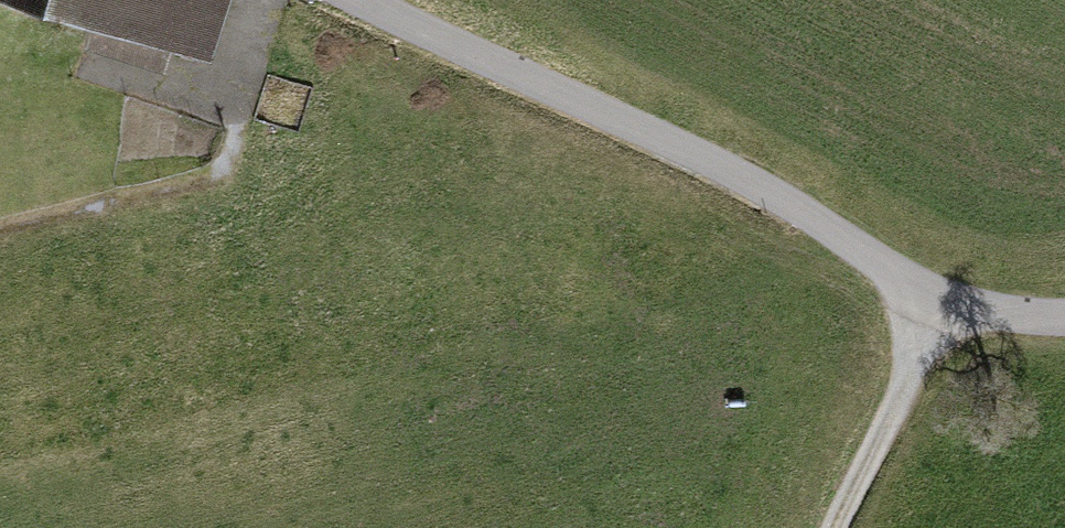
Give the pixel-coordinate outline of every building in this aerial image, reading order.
[(92,24),(85,46),(164,71),(171,48),(211,61),(230,0),(15,0),(92,24)]
